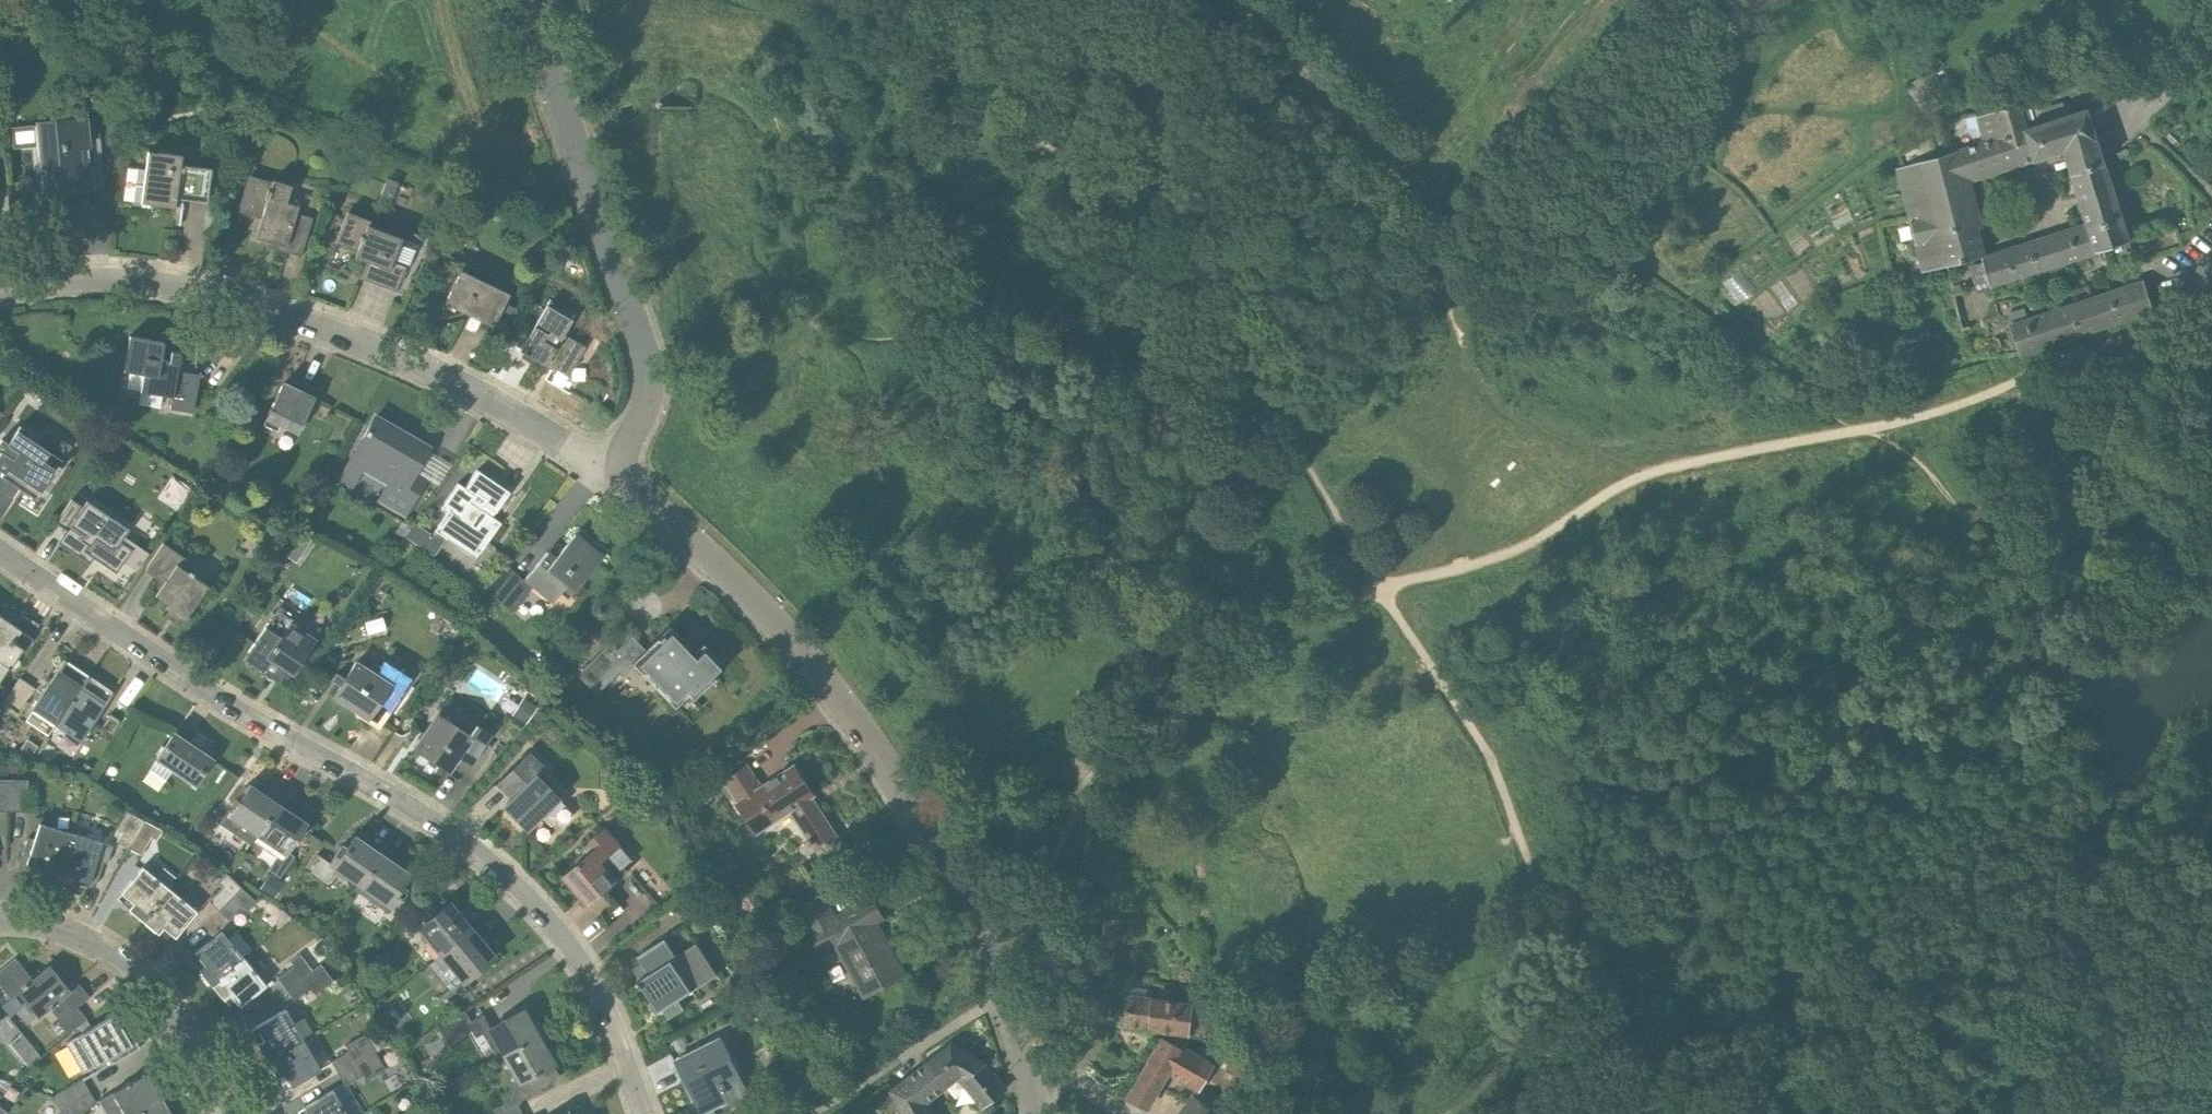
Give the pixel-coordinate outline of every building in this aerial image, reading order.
[(1070,105),(1048,112),(1052,123),(1074,116),(1070,105)] [(1982,256),(1992,286),(2129,240),(2097,140),(2087,110),(2026,130),(2018,106),(1978,120),(1985,144),(1894,173),(1906,212),(1926,275),(1982,256)] [(92,188),(85,118),(38,122),(44,185),(64,183),(65,191),(92,188)] [(207,203),(211,170),(180,166),(182,155),(147,151),(140,204),(175,208),(176,198),(207,203)] [(272,184),(250,178),(240,212),(261,218),(255,237),(302,252),(312,218),(297,213),(299,206),(287,202),(292,186),(273,180),(272,184)] [(373,221),(347,211),(335,243),(357,252),(355,258),(378,266),(371,283),(396,293),(405,268),(393,263),(402,239),(371,227),(373,221)] [(2176,234),(2143,245),(2145,252),(2179,241),(2176,234)] [(509,294),(460,270),(444,304),(493,327),(509,294)] [(2011,325),(2020,353),(2152,310),(2142,282),(2011,325)] [(521,349),(520,351),(545,366),(546,364),(564,375),(581,345),(563,335),(570,324),(572,321),(546,306),(544,309),(536,305),(532,313),(539,317),(533,328),(521,349)] [(130,336),(124,371),(143,375),(140,392),(172,397),(170,409),(189,413),(197,365),(177,362),(179,353),(170,351),(169,360),(160,359),(163,342),(130,336)] [(313,397),(283,383),(263,426),(276,432),(280,424),(297,432),(313,397)] [(414,473),(428,449),(375,418),(349,464),(390,487),(382,501),(407,515),(427,480),(414,473)] [(29,438),(31,434),(20,426),(8,444),(2,439),(0,442),(0,451),(2,453),(0,456),(0,470),(4,473),(1,477),(21,490),(14,500),(29,510),(36,500),(53,474),(55,475),(58,470),(56,469),(63,460),(29,438)] [(450,511),(435,532),(447,540),(451,534),(480,554),(501,523),(492,518),(510,492),(477,470),(465,489),(458,484),(443,506),(450,511)] [(70,500),(56,522),(68,530),(60,542),(90,562),(93,557),(116,572),(123,561),(127,555),(140,564),(145,557),(120,541),(123,536),(128,529),(86,502),(82,508),(70,500)] [(299,506),(291,502),(284,517),(292,520),(299,506)] [(404,538),(405,537),(411,528),(402,521),(395,532),(404,538)] [(405,537),(423,549),(433,535),(415,522),(405,537)] [(299,532),(293,542),(305,549),(311,540),(299,532)] [(573,592),(602,557),(575,534),(546,569),(538,563),(523,582),(504,566),(484,590),(503,606),(513,593),(521,600),(534,585),(552,601),(565,585),(573,592)] [(187,623),(191,618),(188,616),(208,586),(181,568),(187,559),(162,543),(144,571),(163,583),(155,595),(169,604),(166,609),(187,623)] [(7,669),(8,670),(39,624),(29,617),(21,612),(15,621),(20,624),(17,627),(13,624),(0,616),(0,679),(7,669)] [(293,674),(315,641),(274,614),(243,660),(262,673),(271,659),(293,674)] [(645,650),(624,628),(576,673),(595,693),(617,671),(621,675),(633,664),(674,708),(688,695),(692,699),(725,668),(703,644),(695,651),(670,626),(645,650)] [(31,710),(55,726),(73,700),(71,699),(87,675),(64,660),(31,710)] [(390,684),(356,663),(334,697),(368,718),(378,703),(390,711),(408,683),(396,675),(390,684)] [(73,700),(55,726),(80,743),(113,692),(87,675),(71,699),(73,700)] [(18,713),(35,688),(20,678),(3,702),(18,713)] [(537,707),(524,699),(513,715),(527,723),(537,707)] [(470,735),(435,714),(415,749),(449,769),(458,754),(472,762),(489,733),(476,725),(470,735)] [(109,716),(102,727),(112,734),(119,723),(109,716)] [(157,759),(149,771),(164,782),(172,770),(194,785),(212,759),(174,733),(157,759)] [(27,739),(20,749),(30,757),(38,746),(27,739)] [(527,752),(496,784),(507,795),(510,798),(503,805),(504,806),(527,829),(542,813),(547,813),(560,827),(574,814),(563,804),(558,798),(535,775),(543,768),(527,752)] [(7,759),(7,765),(7,772),(17,772),(17,759),(7,759)] [(762,788),(747,765),(724,780),(759,833),(791,811),(817,850),(838,836),(812,797),(814,795),(795,766),(762,788)] [(27,780),(7,780),(7,812),(20,812),(21,792),(27,792),(27,780)] [(225,815),(219,824),(250,845),(256,836),(278,803),(249,783),(238,800),(236,799),(225,815)] [(307,823),(278,803),(256,836),(280,852),(269,869),(279,877),(294,855),(288,851),(307,823)] [(118,842),(130,849),(145,820),(127,810),(117,829),(123,832),(118,842)] [(145,820),(130,849),(142,855),(151,837),(157,840),(163,829),(145,820)] [(56,873),(68,832),(38,823),(33,840),(27,838),(18,866),(26,869),(28,864),(56,873)] [(589,905),(627,872),(623,867),(633,859),(607,826),(590,840),(597,848),(565,877),(589,905)] [(68,832),(56,873),(96,885),(103,861),(107,863),(113,846),(68,832)] [(359,885),(380,854),(354,836),(345,849),(342,847),(330,863),(318,854),(309,867),(328,880),(335,869),(359,885)] [(380,854),(359,885),(355,890),(389,914),(405,890),(401,887),(409,874),(380,854)] [(143,921),(169,889),(142,867),(121,893),(133,903),(128,909),(143,921)] [(211,900),(221,911),(243,888),(227,872),(219,881),(224,887),(211,900)] [(284,883),(270,874),(260,889),(274,899),(284,883)] [(243,888),(221,911),(229,919),(243,905),(248,910),(256,901),(243,888)] [(169,889),(143,921),(158,933),(163,927),(176,937),(196,911),(169,889)] [(836,918),(822,893),(798,909),(821,952),(838,943),(866,996),(904,975),(875,922),(884,918),(873,898),(836,918)] [(418,929),(440,956),(472,929),(450,902),(418,929)] [(1105,947),(1127,948),(1128,918),(1106,917),(1105,947)] [(472,929),(440,956),(463,982),(495,956),(472,929)] [(199,970),(211,985),(243,958),(221,932),(195,953),(205,965),(199,970)] [(665,939),(639,956),(642,961),(649,974),(641,980),(639,980),(660,1013),(664,1010),(669,1019),(684,1009),(679,1001),(716,977),(694,940),(674,953),(665,939)] [(279,978),(287,989),(312,972),(311,970),(300,954),(290,961),(294,967),(279,978)] [(243,958),(211,985),(224,1000),(230,995),(240,1007),(266,985),(243,958)] [(70,991),(49,966),(33,979),(16,959),(0,972),(0,986),(9,998),(17,991),(38,1017),(70,991)] [(321,963),(311,970),(312,972),(287,989),(294,1000),(310,988),(314,993),(333,980),(321,963)] [(1128,996),(1124,1025),(1189,1033),(1206,1035),(1209,1007),(1192,1005),(1192,1004),(1152,999),(1146,998),(1147,990),(1129,988),(1128,996)] [(69,1034),(87,1019),(78,1008),(59,1022),(69,1034)] [(525,1009),(490,1029),(505,1056),(541,1036),(525,1009)] [(267,1061),(303,1040),(285,1010),(256,1026),(264,1040),(257,1044),(267,1061)] [(129,1044),(114,1016),(76,1037),(77,1038),(69,1043),(84,1070),(108,1057),(112,1063),(139,1048),(135,1041),(129,1044)] [(449,1045),(463,1037),(452,1020),(438,1028),(449,1045)] [(28,1066),(40,1056),(21,1032),(18,1034),(19,1035),(9,1043),(28,1066)] [(338,1073),(375,1051),(365,1034),(345,1046),(348,1052),(331,1062),(338,1073)] [(521,1084),(519,1094),(522,1099),(530,1094),(531,1095),(554,1082),(547,1069),(557,1064),(541,1036),(505,1056),(521,1084)] [(672,1040),(676,1050),(686,1045),(681,1036),(672,1040)] [(733,1098),(726,1084),(742,1077),(723,1038),(676,1061),(696,1104),(708,1098),(713,1108),(733,1098)] [(1196,1074),(1204,1061),(1165,1038),(1131,1098),(1148,1107),(1174,1061),(1196,1074)] [(320,1070),(303,1040),(267,1061),(277,1077),(284,1073),(291,1087),(320,1070)] [(985,1063),(952,1045),(892,1090),(905,1113),(936,1113),(928,1101),(960,1077),(984,1106),(1007,1088),(985,1063)] [(375,1051),(338,1073),(345,1085),(362,1075),(366,1081),(386,1069),(375,1051)] [(163,1100),(147,1073),(100,1101),(108,1113),(138,1113),(163,1100)] [(51,1095),(59,1108),(89,1090),(81,1077),(51,1095)] [(1213,1109),(1212,1108),(1220,1097),(1209,1086),(1183,1113),(1210,1113),(1213,1109)] [(61,1111),(63,1113),(78,1113),(96,1103),(89,1090),(59,1108),(61,1111)] [(333,1091),(304,1108),(308,1113),(346,1113),(333,1091)] [(138,1113),(171,1113),(163,1100),(138,1113)] [(487,1113),(523,1113),(518,1105),(501,1113),(498,1107),(487,1113)]
